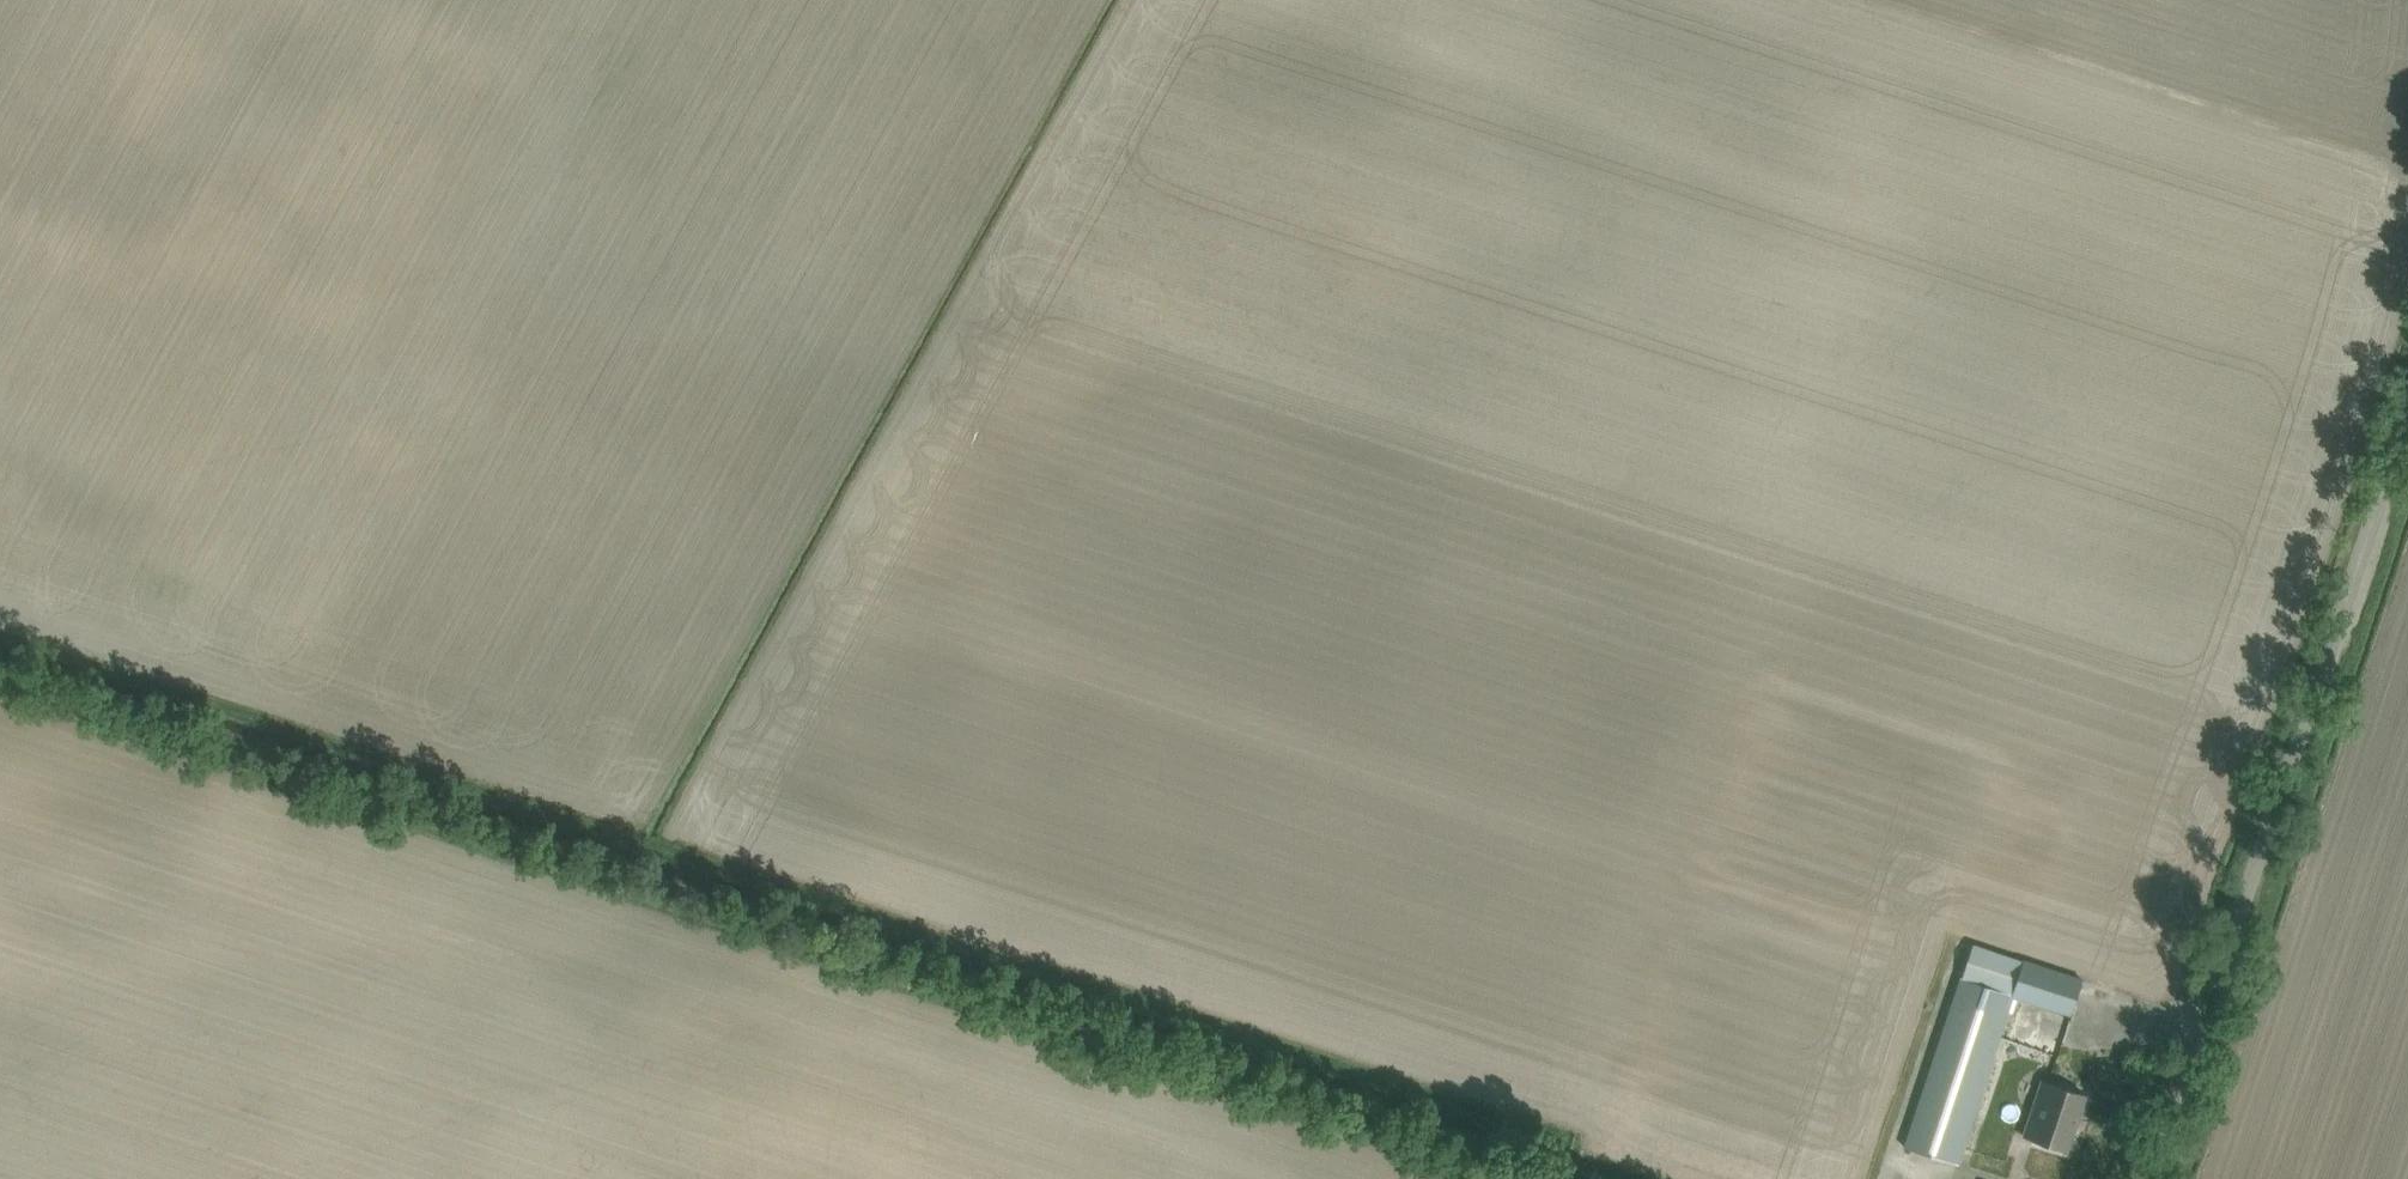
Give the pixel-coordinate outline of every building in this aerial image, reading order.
[(1973,944),(1906,1147),(1934,1157),(1957,1164),(2013,995),(2071,1014),(2083,980),(1973,944)] [(2031,1116),(2024,1136),(2067,1151),(2086,1095),(2049,1083),(2037,1118),(2031,1116)]
